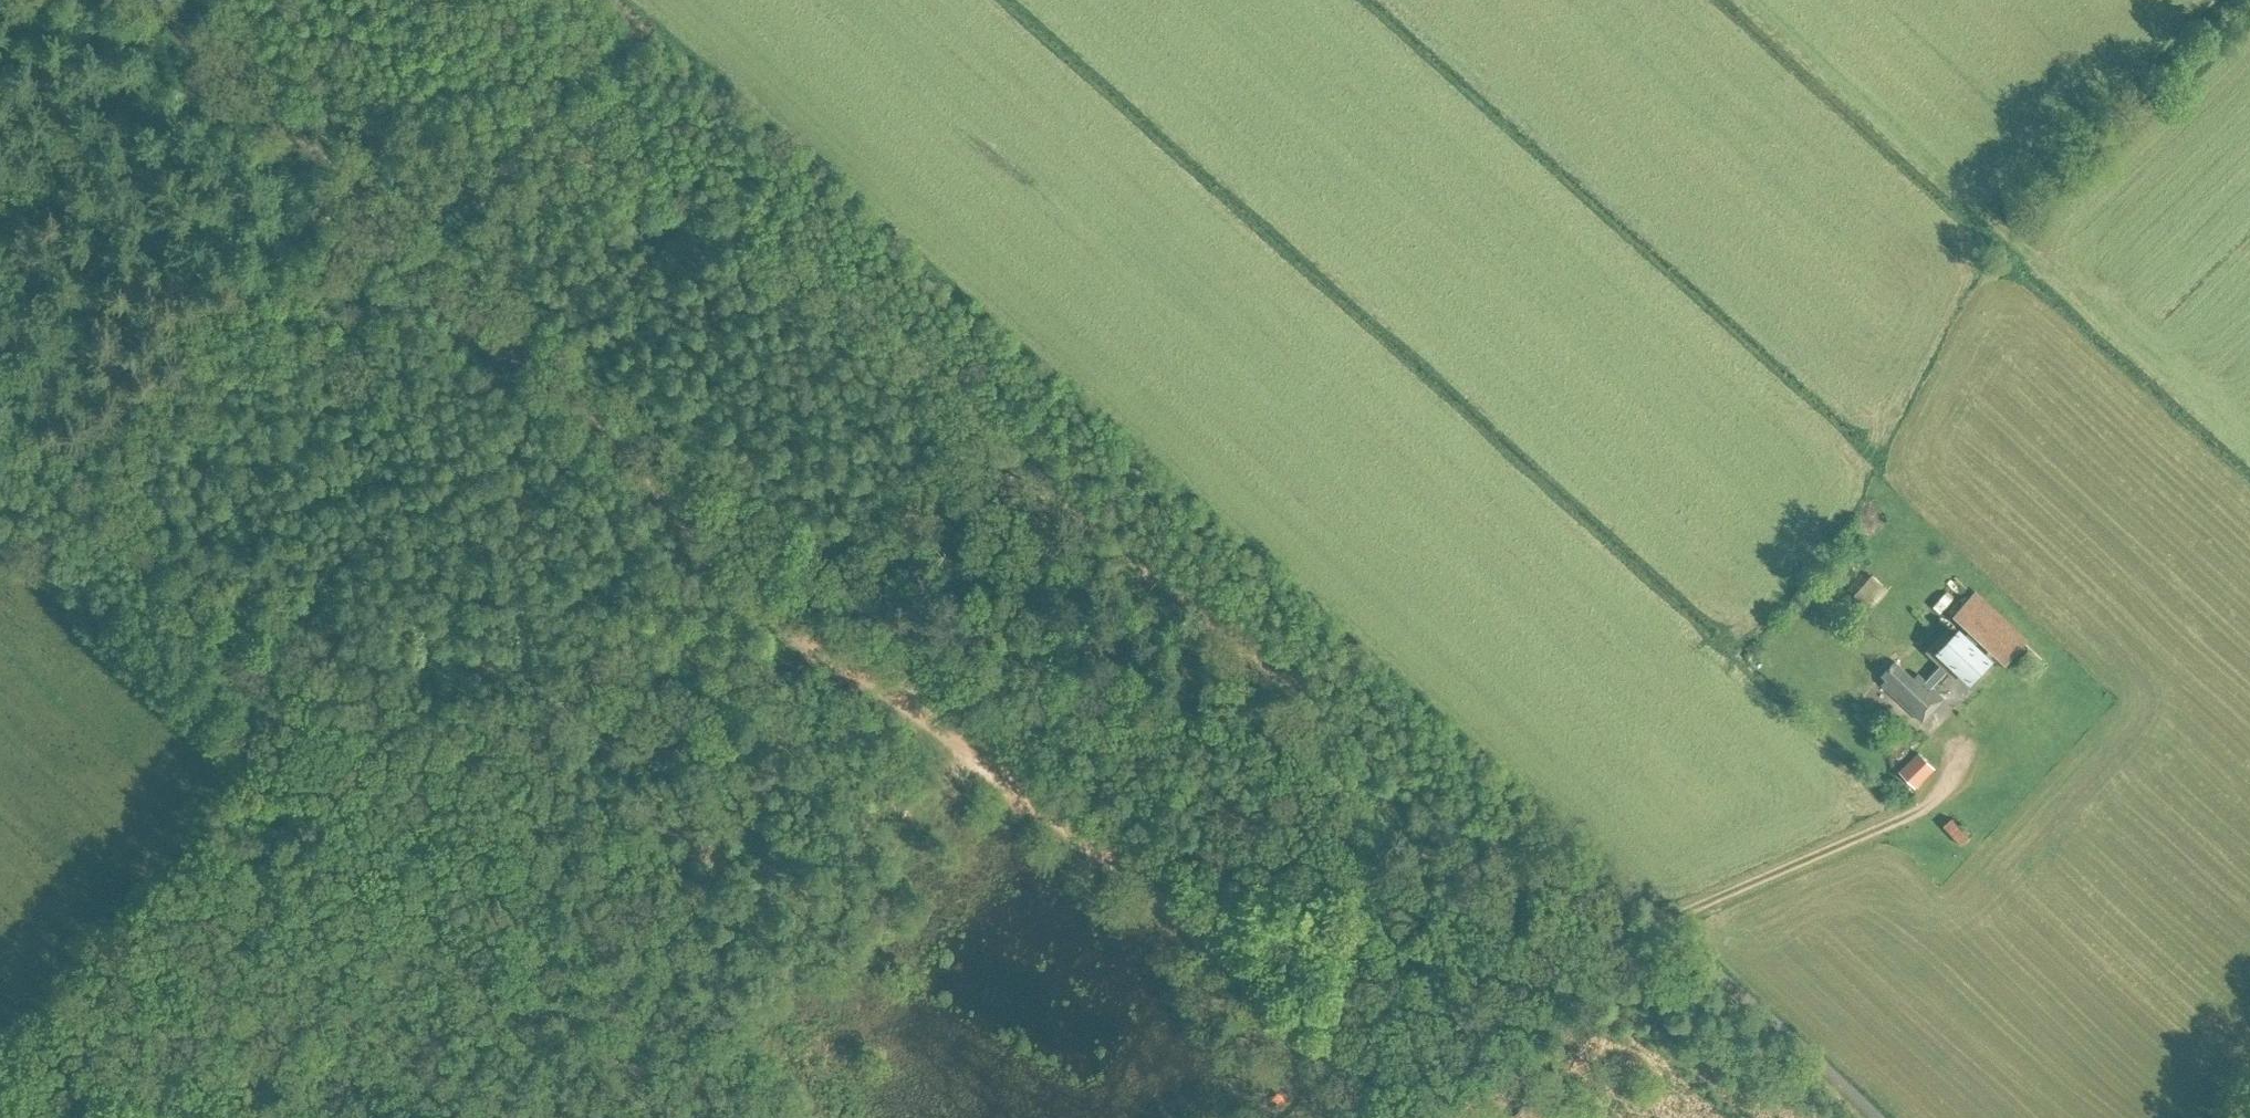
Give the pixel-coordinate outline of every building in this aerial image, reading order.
[(1877,571),(1858,592),(1874,607),(1893,585),(1877,571)] [(2006,662),(2028,639),(1976,590),(1954,614),(2006,662)] [(1941,663),(1925,680),(1931,686),(1946,670),(1954,677),(1958,672),(1971,684),(1994,659),(1959,625),(1951,634),(1946,629),(1927,650),(1941,663)] [(1944,697),(1931,686),(1925,680),(1917,673),(1913,677),(1895,660),(1881,675),(1885,679),(1881,683),(1922,721),(1944,697)] [(1918,751),(1898,770),(1910,782),(1929,762),(1918,751)]
